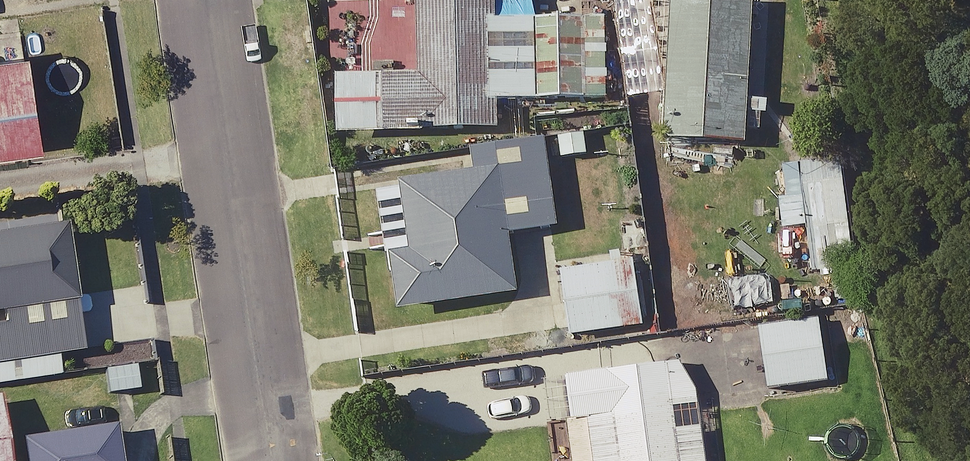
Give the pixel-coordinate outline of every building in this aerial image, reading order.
[(414,71),(327,75),(330,134),(490,127),(489,101),(617,96),(613,14),(486,19),(485,0),(411,0),(414,71)] [(746,0),(742,0),(665,0),(659,139),(738,143),(739,112),(760,113),(761,96),(742,95),(746,0)] [(32,142),(18,50),(0,52),(0,147),(32,142)] [(550,227),(538,138),(467,148),(470,172),(378,185),(387,255),(395,309),(510,293),(502,233),(550,227)] [(53,374),(50,353),(76,350),(59,229),(0,237),(0,382),(53,374)] [(631,328),(625,262),(556,268),(561,334),(631,328)] [(820,381),(812,318),(752,326),(761,389),(820,381)] [(658,335),(598,342),(602,373),(557,379),(567,460),(698,460),(686,363),(662,366),(658,335)] [(107,422),(15,434),(18,460),(112,460),(107,422)]
